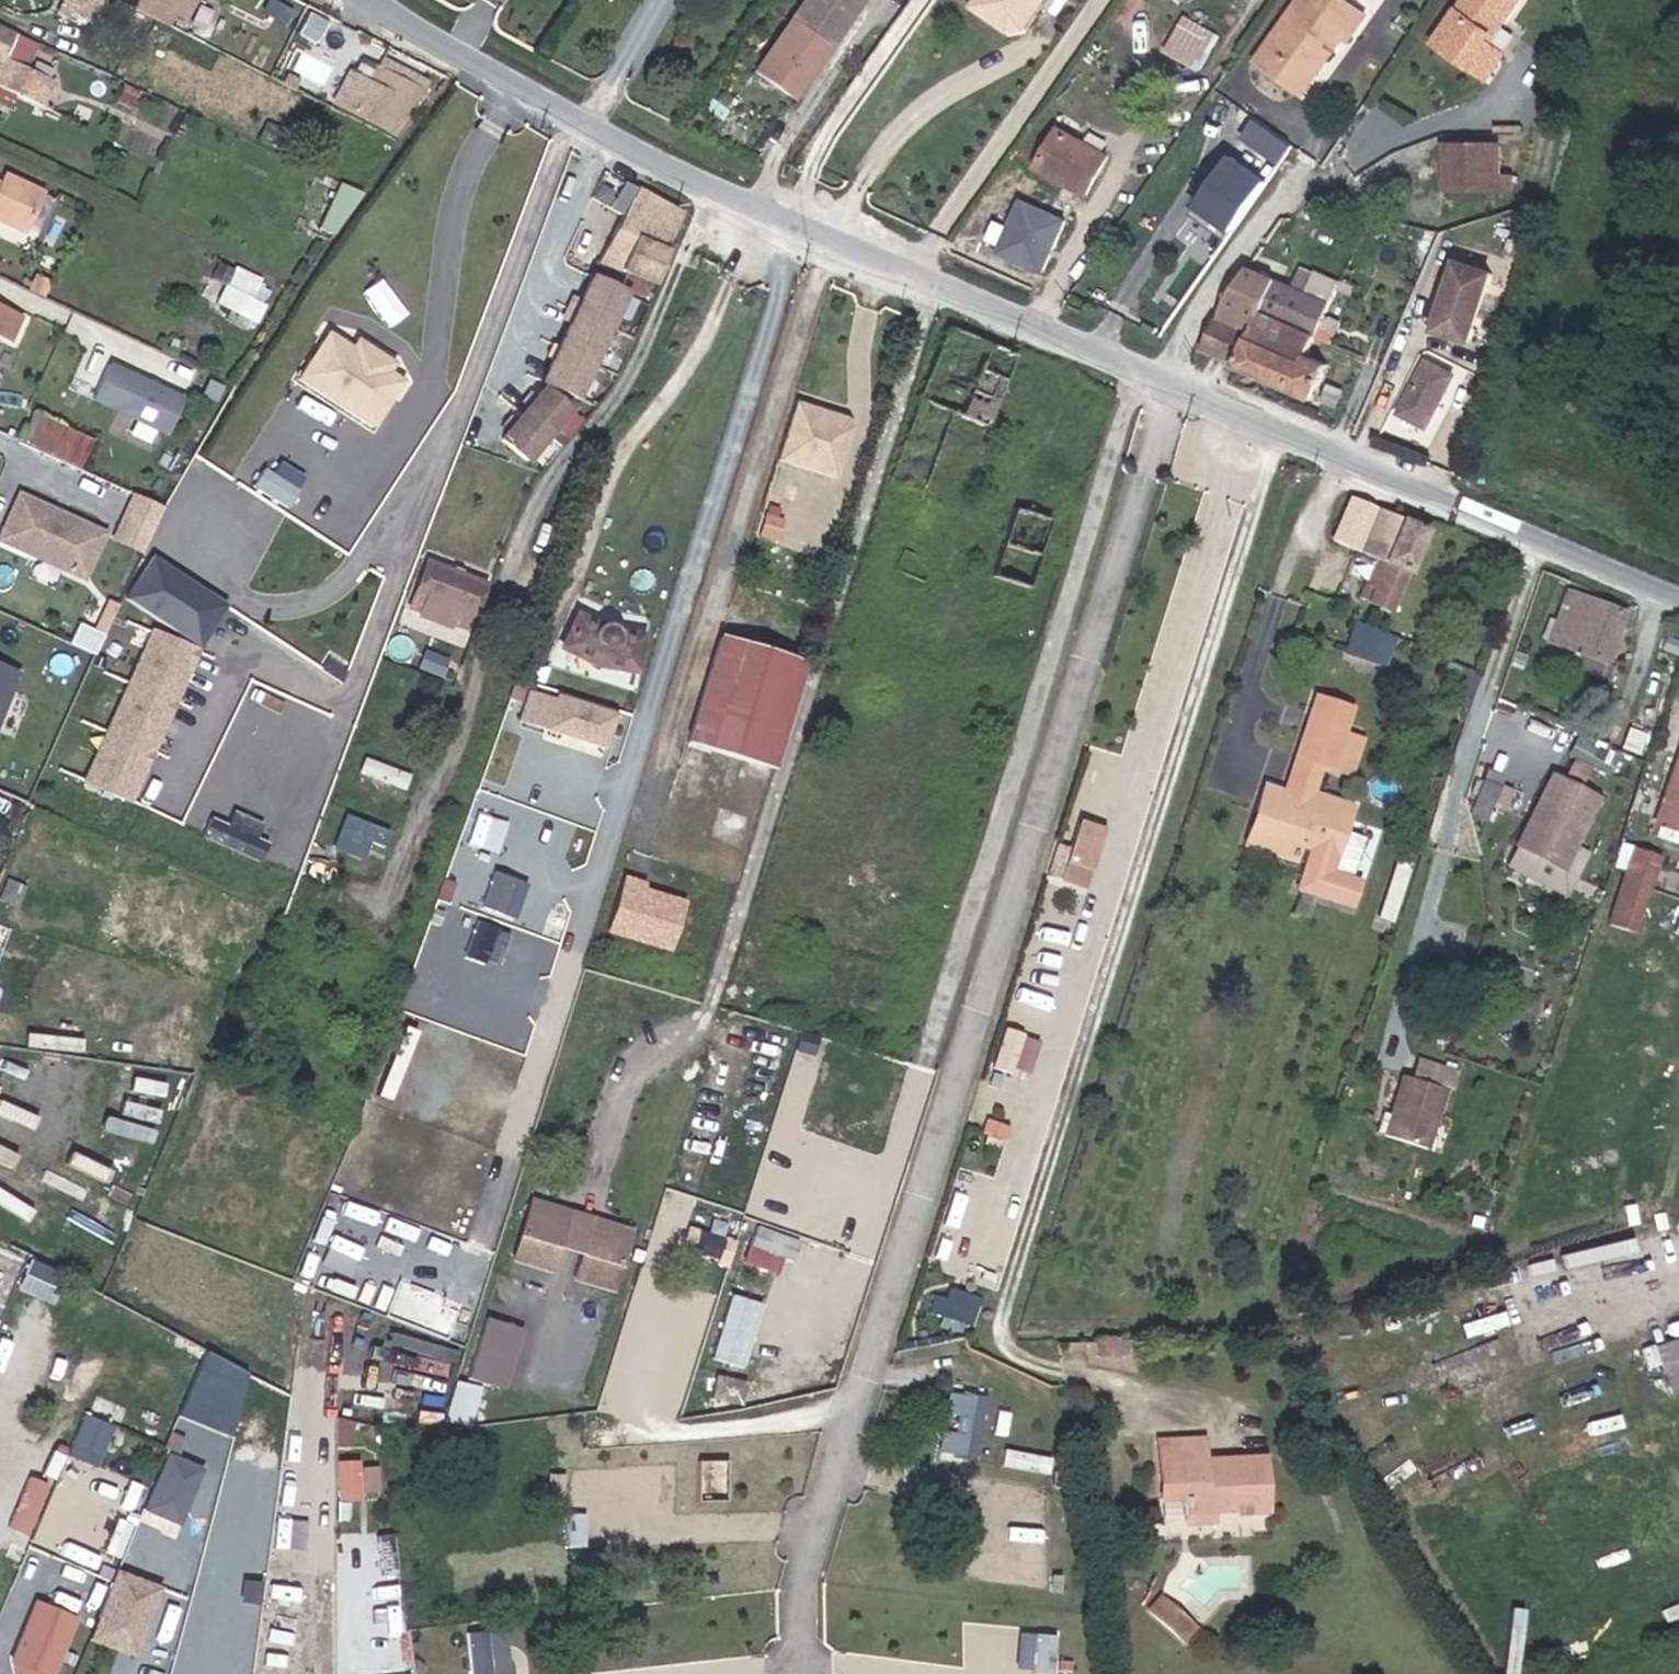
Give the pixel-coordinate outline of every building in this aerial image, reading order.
[(97,24),(109,1),(108,0),(62,0),(60,5),(97,24)] [(138,5),(164,19),(170,5),(181,11),(187,0),(141,0),(138,5)] [(790,96),(856,0),(806,0),(753,70),(790,96)] [(968,4),(1016,38),(1043,0),(1029,0),(1016,18),(1009,20),(984,2),(985,0),(972,0),(968,4)] [(984,2),(1009,20),(1016,18),(1029,0),(985,0),(984,2)] [(1263,65),(1310,91),(1325,62),(1332,66),(1350,32),(1356,35),(1370,8),(1355,0),(1299,0),(1263,65)] [(1517,0),(1457,0),(1439,25),(1495,66),(1513,41),(1493,27),(1499,19),(1502,22),(1517,0)] [(1202,69),(1222,31),(1185,12),(1165,50),(1202,69)] [(12,31),(0,25),(0,56),(10,34),(12,31)] [(10,34),(0,56),(0,57),(23,68),(34,45),(10,34)] [(39,105),(50,82),(23,68),(0,57),(0,88),(39,105)] [(1325,62),(1310,91),(1317,94),(1332,66),(1325,62)] [(280,71),(276,80),(291,87),(295,78),(280,71)] [(347,104),(401,133),(415,105),(419,107),(428,91),(390,71),(382,86),(363,76),(347,104)] [(1279,160),(1292,142),(1253,115),(1240,133),(1279,160)] [(1107,155),(1059,126),(1036,167),(1085,193),(1107,155)] [(1485,141),(1451,137),(1451,143),(1447,180),(1484,184),(1515,187),(1516,177),(1504,176),(1506,157),(1484,155),(1485,141)] [(1507,143),(1485,141),(1484,155),(1506,157),(1507,143)] [(1225,148),(1185,199),(1231,234),(1257,201),(1248,194),(1261,176),(1225,148)] [(44,192),(6,175),(1,185),(0,184),(0,221),(25,232),(44,192)] [(365,190),(340,179),(317,225),(337,233),(365,190)] [(649,280),(668,240),(662,237),(680,202),(637,180),(600,257),(649,280)] [(1519,261),(1524,246),(1512,242),(1507,257),(1519,261)] [(1240,257),(1216,316),(1204,346),(1314,397),(1331,361),(1308,350),(1342,279),(1318,268),(1307,290),(1240,257)] [(1494,276),(1458,264),(1436,330),(1472,342),(1494,276)] [(29,276),(42,283),(48,272),(35,266),(29,276)] [(216,305),(264,320),(276,281),(228,266),(216,305)] [(569,392),(627,292),(594,273),(536,372),(569,392)] [(11,340),(21,318),(0,309),(0,335),(11,340)] [(326,330),(319,339),(344,358),(357,354),(372,366),(371,380),(381,388),(377,410),(396,385),(383,374),(388,367),(352,339),(346,346),(326,330)] [(344,358),(319,339),(291,375),(361,430),(377,410),(381,388),(371,380),(372,366),(357,354),(344,358)] [(1399,413),(1429,427),(1455,377),(1425,362),(1399,413)] [(186,399),(110,365),(94,399),(170,434),(186,399)] [(562,404),(537,382),(494,431),(519,453),(562,404)] [(845,412),(795,396),(792,406),(810,412),(812,417),(820,419),(824,417),(838,421),(845,435),(850,421),(845,412)] [(810,412),(792,406),(777,453),(834,470),(845,435),(838,421),(824,417),(820,419),(812,417),(810,412)] [(32,411),(20,439),(81,466),(93,437),(32,411)] [(145,547),(169,505),(135,490),(115,534),(145,547)] [(1430,528),(1347,494),(1331,534),(1384,559),(1368,599),(1394,612),(1430,528)] [(776,532),(782,513),(766,508),(760,527),(776,532)] [(97,551),(13,511),(0,539),(0,560),(76,596),(97,551)] [(122,597),(200,642),(226,597),(148,552),(122,597)] [(454,603),(469,609),(481,576),(423,554),(406,601),(449,617),(454,603)] [(1606,662),(1627,614),(1570,588),(1550,637),(1606,662)] [(463,623),(469,609),(454,603),(449,617),(463,623)] [(609,621),(574,604),(556,643),(592,659),(633,667),(639,628),(609,621)] [(1358,652),(1368,621),(1347,612),(1337,645),(1358,652)] [(72,641),(80,621),(62,613),(54,633),(72,641)] [(96,652),(105,632),(80,621),(72,641),(96,652)] [(80,782),(129,803),(197,646),(147,625),(80,782)] [(687,740),(771,768),(805,660),(720,634),(687,740)] [(19,671),(0,663),(0,717),(19,671)] [(1330,738),(1342,700),(1310,690),(1298,727),(1321,735),(1330,738)] [(555,694),(545,727),(565,733),(572,729),(579,731),(582,739),(605,745),(615,712),(555,694)] [(1321,735),(1298,727),(1280,784),(1259,777),(1256,786),(1299,799),(1302,791),(1345,805),(1352,784),(1310,769),(1321,735)] [(1591,760),(1597,743),(1559,730),(1553,747),(1591,760)] [(1653,820),(1678,829),(1678,748),(1653,820)] [(355,786),(381,797),(388,780),(408,788),(413,774),(367,756),(355,786)] [(1559,855),(1584,784),(1536,766),(1511,837),(1559,855)] [(1478,813),(1489,781),(1474,777),(1464,807),(1478,813)] [(1299,799),(1256,786),(1237,841),(1279,855),(1287,833),(1300,838),(1292,859),(1285,880),(1344,899),(1351,873),(1347,872),(1360,831),(1340,824),(1345,805),(1302,791),(1299,799)] [(363,855),(367,838),(383,842),(387,824),(341,813),(332,848),(363,855)] [(1102,826),(1077,818),(1068,845),(1055,841),(1045,872),(1073,881),(1080,861),(1089,865),(1102,826)] [(1292,859),(1300,838),(1287,833),(1279,855),(1292,859)] [(1642,911),(1660,859),(1632,849),(1614,900),(1642,911)] [(1080,861),(1073,881),(1083,884),(1089,865),(1080,861)] [(515,918),(528,879),(490,866),(476,905),(515,918)] [(642,880),(622,874),(606,926),(671,946),(685,900),(640,886),(642,880)] [(8,878),(0,897),(0,899),(18,906),(26,886),(8,878)] [(434,924),(424,959),(461,970),(471,934),(434,924)] [(387,1098),(416,1030),(400,1023),(371,1092),(387,1098)] [(995,1064),(1032,1071),(1039,1035),(1002,1028),(995,1064)] [(1421,1145),(1441,1086),(1430,1083),(1401,1074),(1382,1132),(1421,1145)] [(983,1126),(981,1135),(995,1139),(1001,1122),(976,1114),(974,1121),(983,1126)] [(374,1148),(409,1161),(415,1144),(381,1130),(374,1148)] [(528,1207),(570,1219),(573,1207),(532,1195),(528,1207)] [(561,1246),(570,1219),(528,1207),(520,1235),(561,1246)] [(595,1215),(592,1226),(629,1237),(632,1226),(595,1215)] [(583,1252),(592,1226),(570,1219),(561,1246),(583,1252)] [(755,1222),(741,1259),(775,1271),(781,1254),(791,1257),(798,1238),(755,1222)] [(629,1237),(592,1226),(583,1252),(621,1264),(629,1237)] [(730,1262),(735,1235),(697,1227),(691,1254),(730,1262)] [(561,1246),(520,1235),(514,1257),(554,1268),(561,1246)] [(621,1264),(583,1252),(576,1274),(614,1286),(621,1264)] [(37,1256),(24,1286),(58,1301),(71,1271),(37,1256)] [(729,1291),(709,1356),(746,1367),(765,1302),(729,1291)] [(964,1299),(944,1291),(941,1299),(961,1307),(964,1299)] [(941,1299),(940,1305),(950,1308),(947,1319),(956,1322),(961,1307),(941,1299)] [(414,1301),(411,1321),(450,1327),(453,1307),(414,1301)] [(466,1375),(500,1387),(521,1327),(487,1316),(466,1375)] [(1096,1358),(1136,1357),(1136,1338),(1097,1340),(1096,1358)] [(722,1403),(724,1383),(701,1379),(698,1396),(707,1397),(707,1409),(722,1403)] [(965,1449),(974,1396),(951,1393),(942,1445),(965,1449)] [(486,1410),(490,1398),(480,1395),(476,1407),(486,1410)] [(70,1451),(101,1465),(120,1422),(90,1408),(70,1451)] [(339,1442),(353,1444),(358,1418),(343,1416),(339,1442)] [(1257,1450),(1232,1451),(1232,1464),(1201,1465),(1200,1451),(1198,1430),(1152,1431),(1153,1455),(1164,1455),(1164,1471),(1153,1471),(1155,1514),(1182,1514),(1182,1517),(1205,1516),(1205,1514),(1235,1512),(1234,1518),(1260,1517),(1257,1450)] [(184,1520),(191,1505),(201,1509),(219,1468),(174,1448),(148,1504),(184,1520)] [(1232,1464),(1232,1451),(1200,1451),(1201,1465),(1232,1464)] [(1153,1455),(1153,1471),(1164,1471),(1164,1455),(1153,1455)] [(340,1495),(384,1494),(384,1459),(340,1459),(340,1495)] [(35,1472),(9,1522),(31,1534),(57,1483),(35,1472)] [(70,1472),(58,1502),(89,1514),(92,1507),(72,1499),(81,1476),(70,1472)] [(111,1494),(102,1522),(133,1531),(142,1504),(111,1494)] [(1205,1529),(1205,1516),(1182,1517),(1183,1528),(1205,1529)] [(162,1590),(129,1576),(105,1634),(129,1644),(132,1637),(141,1640),(162,1590)] [(1511,1592),(1549,1650),(1565,1640),(1527,1582),(1511,1592)] [(1200,1630),(1160,1593),(1146,1609),(1186,1646),(1200,1630)] [(72,1616),(34,1601),(16,1646),(30,1652),(24,1667),(42,1673),(49,1673),(72,1616)] [(513,1672),(513,1629),(469,1629),(469,1672),(513,1672)] [(1018,1629),(1015,1667),(1053,1670),(1056,1632),(1018,1629)] [(105,1634),(99,1647),(124,1657),(129,1644),(105,1634)] [(138,1648),(141,1640),(132,1637),(129,1644),(138,1648)] [(24,1667),(30,1652),(16,1646),(10,1661),(24,1667)]
